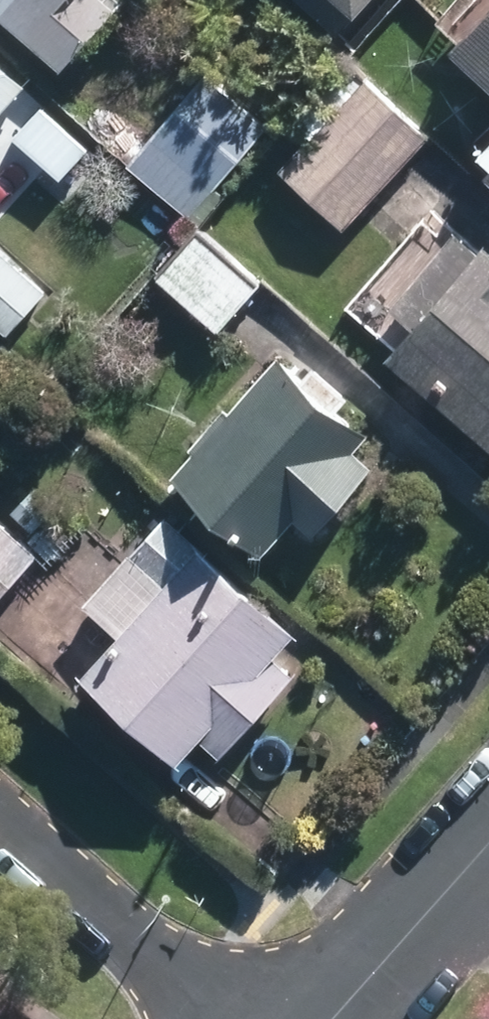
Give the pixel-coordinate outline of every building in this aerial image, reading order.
[(77,63),(134,0),(6,0),(77,63)] [(454,23),(488,55),(488,0),(475,0),(454,23)] [(0,37),(0,191),(38,149),(2,118),(42,74),(0,37)] [(374,72),(291,163),(357,222),(439,132),(374,72)] [(220,74),(138,159),(193,212),(275,127),(220,74)] [(51,97),(23,126),(73,173),(101,144),(51,97)] [(488,155),(488,136),(480,147),(488,155)] [(480,214),(403,298),(426,320),(402,346),(488,425),(488,222),(480,214)] [(210,225),(168,270),(229,328),(271,283),(210,225)] [(17,331),(56,285),(0,238),(0,317),(17,331)] [(296,346),(185,468),(274,549),(306,514),(324,530),(385,463),(365,444),(383,425),(296,346)] [(312,627),(177,505),(92,598),(127,630),(95,664),(196,756),(216,734),(233,749),(307,668),(290,651),(312,627)] [(48,550),(0,508),(0,604),(48,550)]
